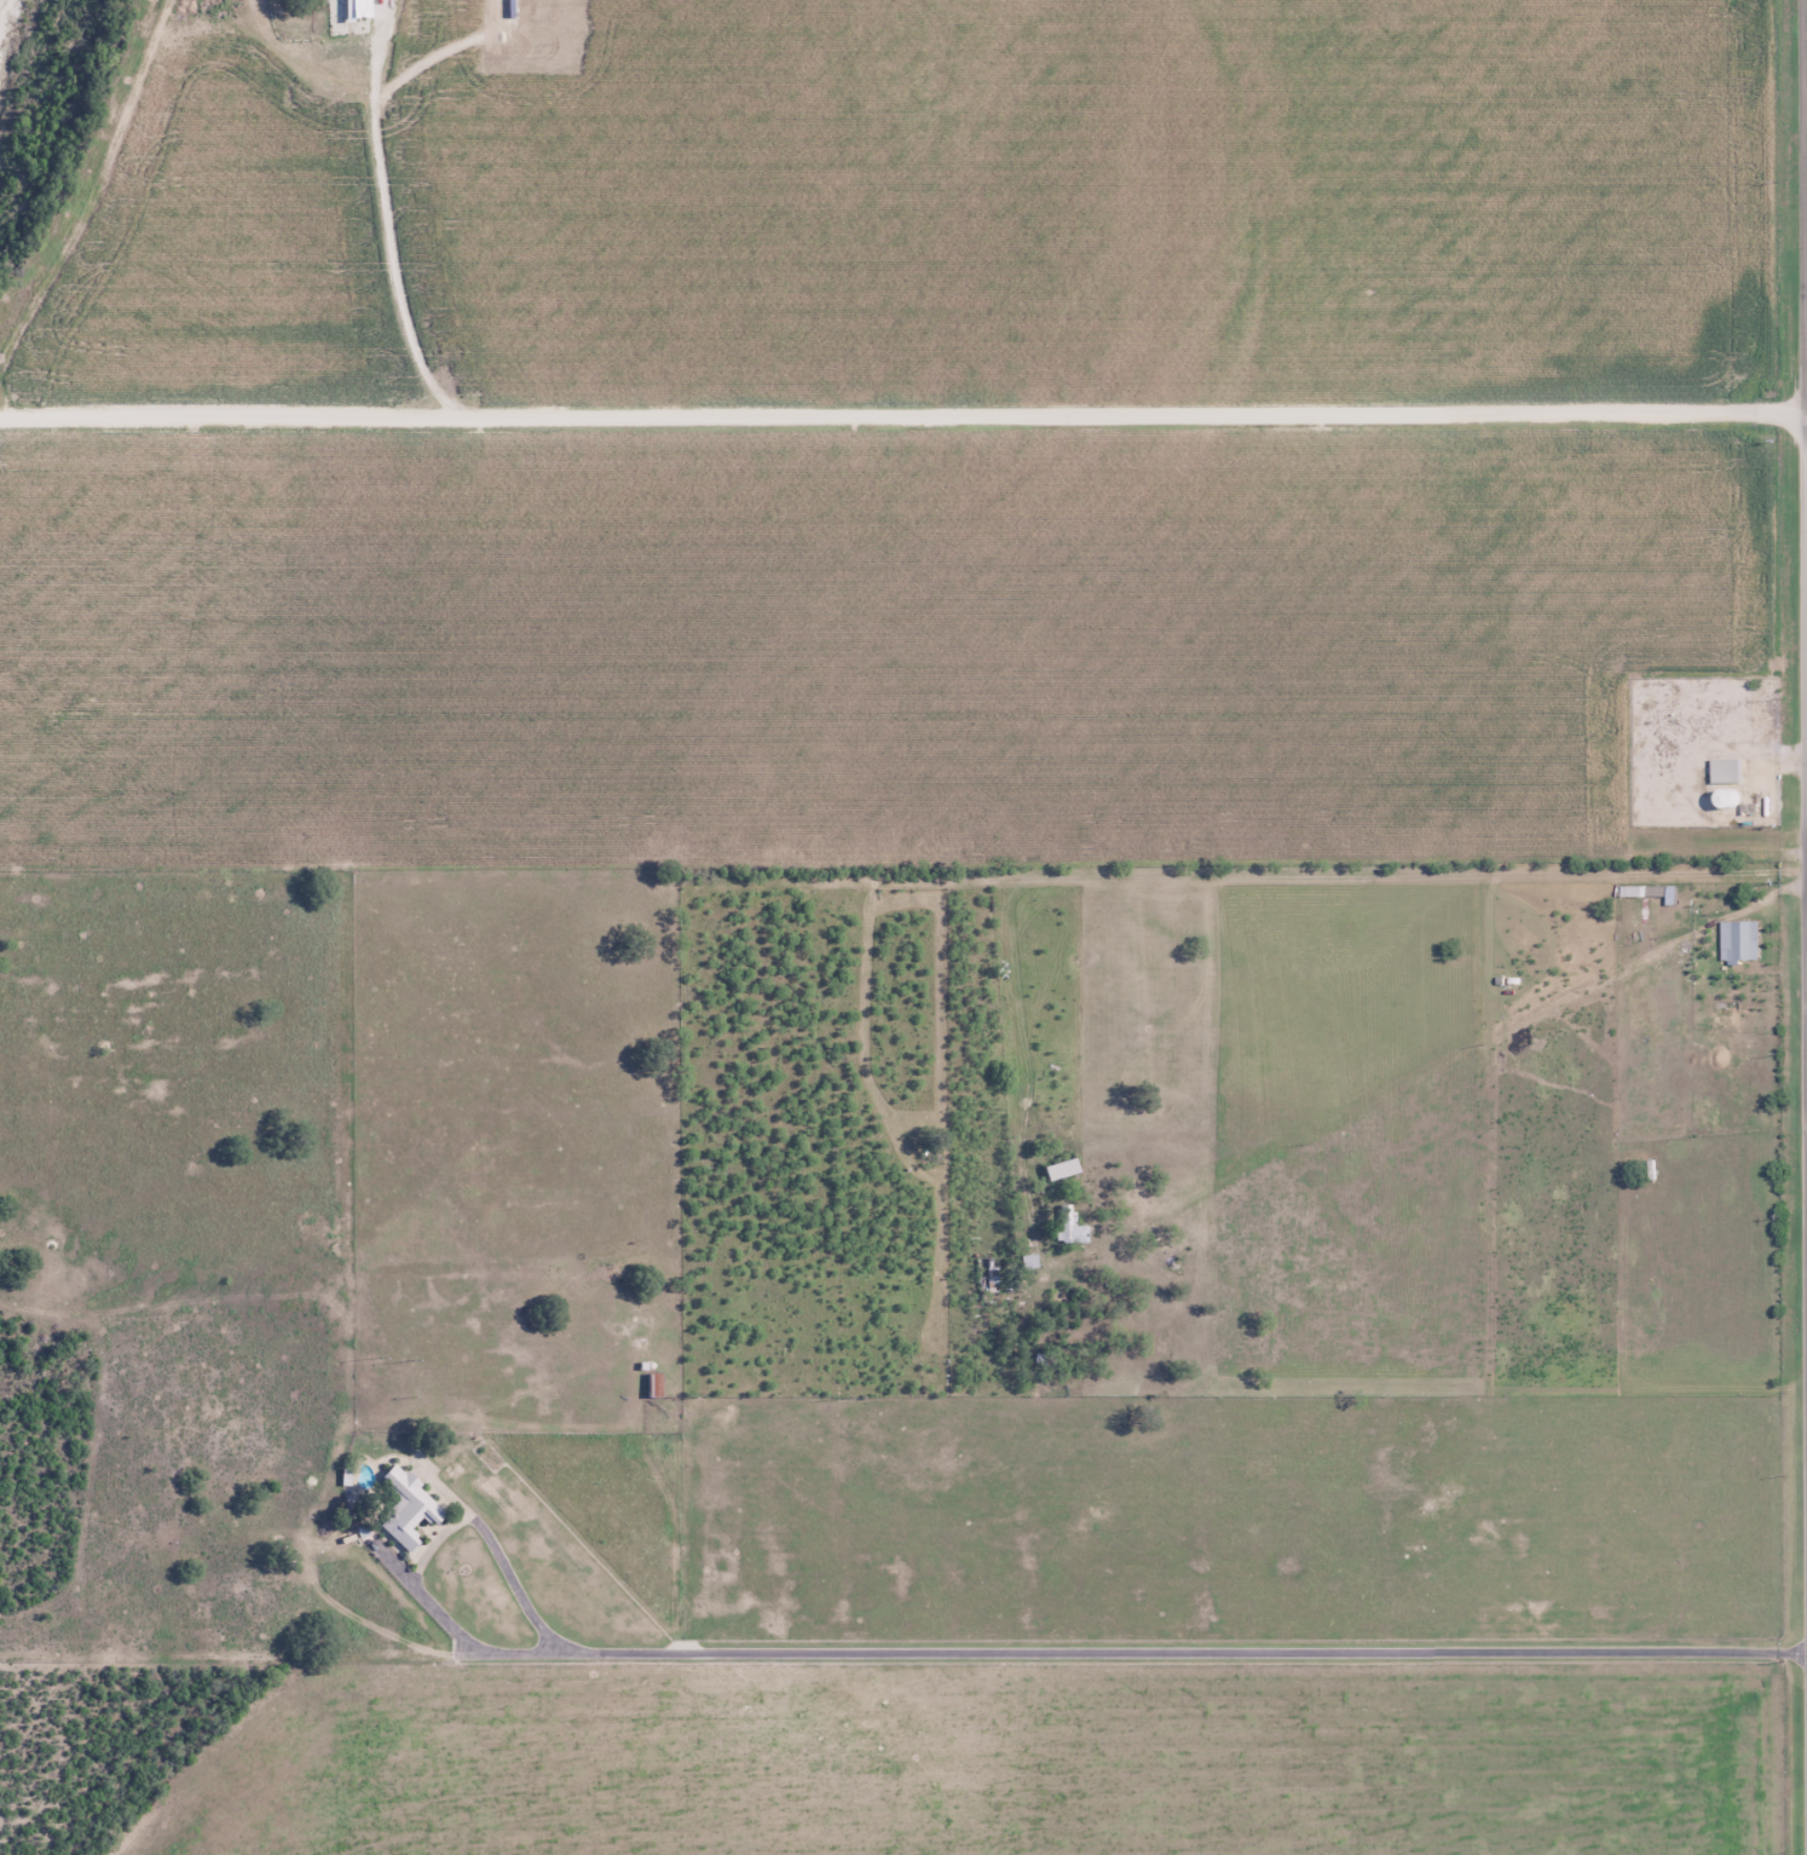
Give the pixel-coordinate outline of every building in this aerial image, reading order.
[(1738,784),(1738,760),(1709,760),(1709,784),(1738,784)] [(1719,922),(1719,961),(1752,961),(1752,922),(1719,922)] [(1045,1180),(1077,1173),(1074,1158),(1042,1165),(1045,1180)] [(1074,1205),(1059,1205),(1059,1243),(1084,1243),(1084,1224),(1074,1224),(1074,1205)] [(659,1397),(659,1374),(648,1374),(648,1397),(659,1397)] [(407,1553),(421,1538),(411,1528),(421,1518),(431,1527),(445,1512),(394,1463),(379,1478),(401,1498),(376,1523),(407,1553)]
